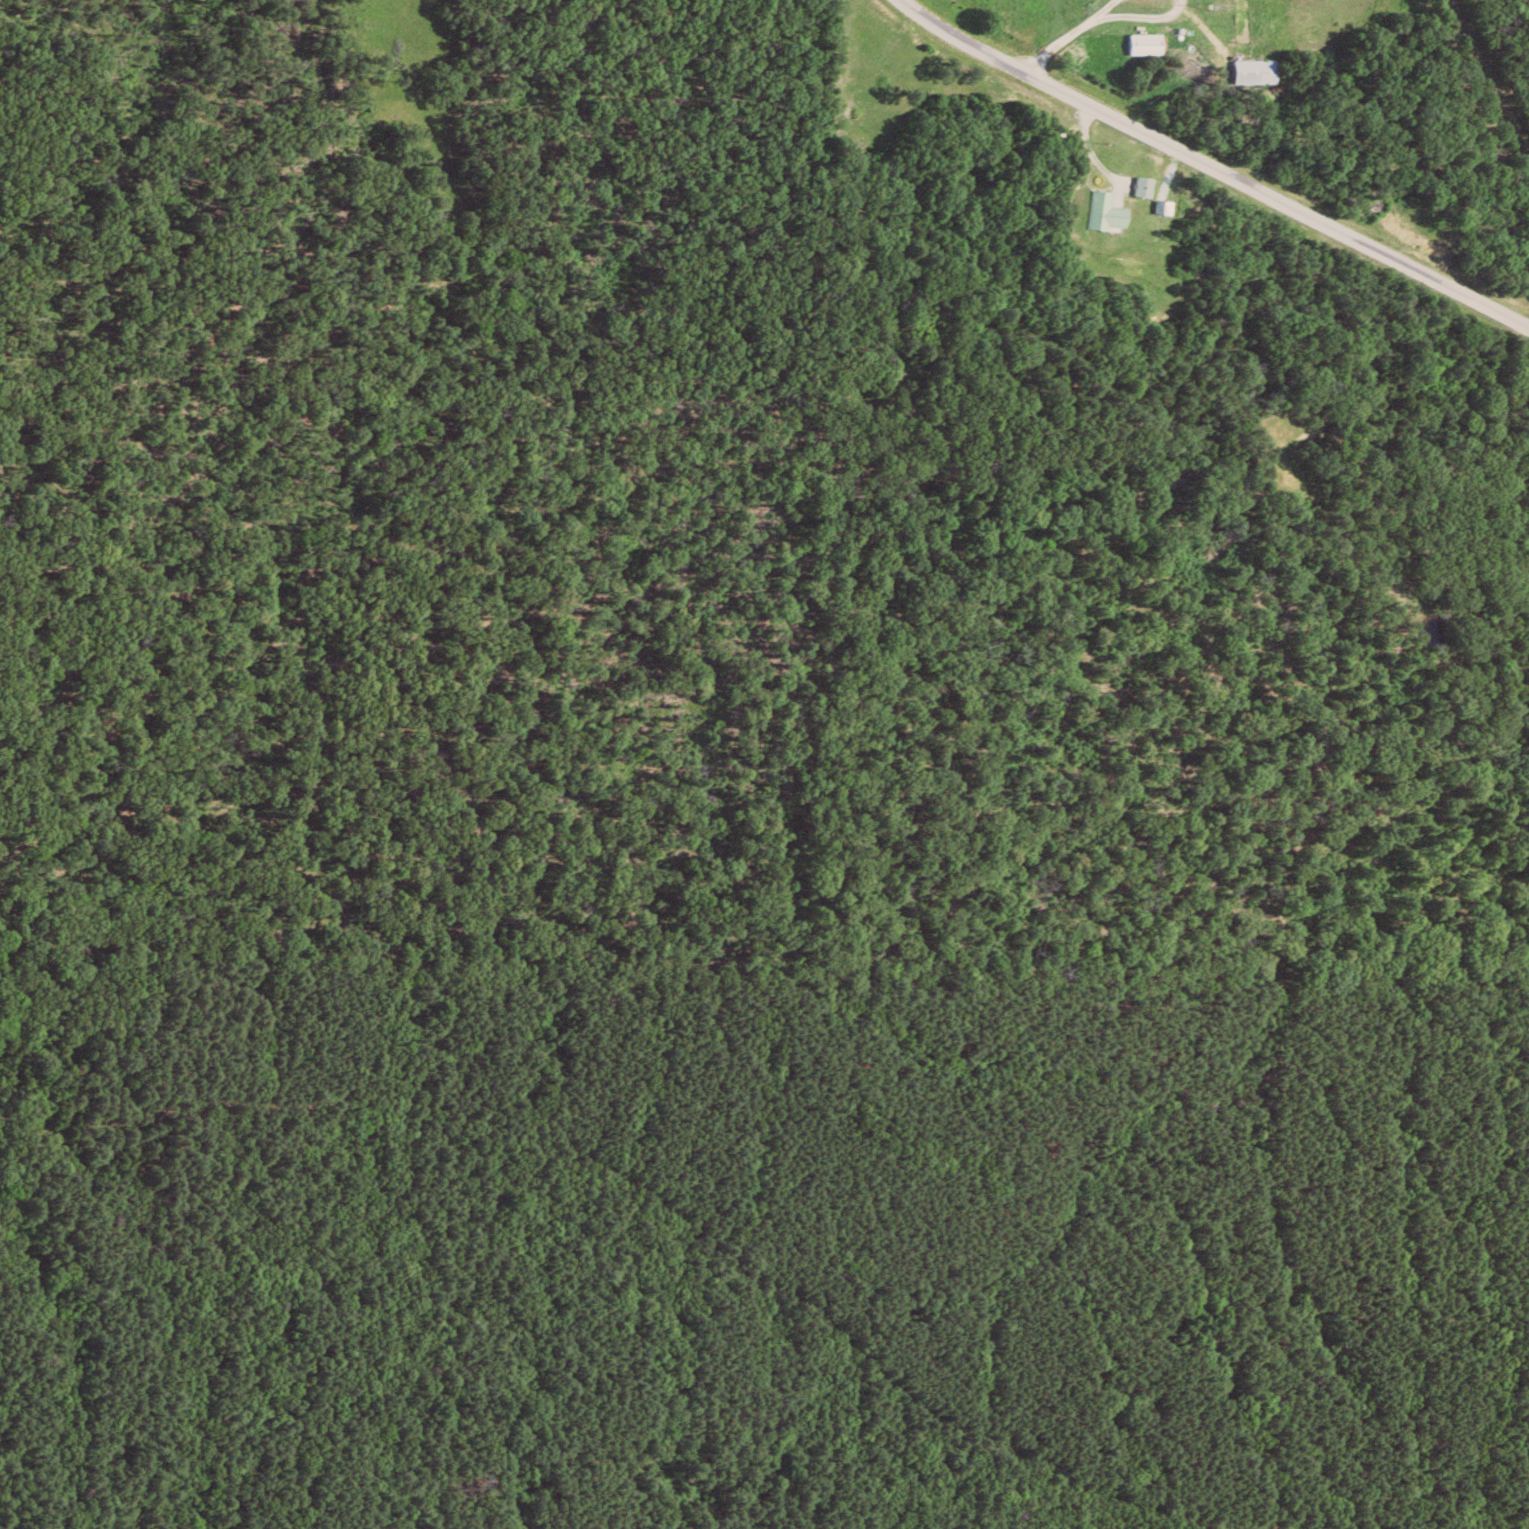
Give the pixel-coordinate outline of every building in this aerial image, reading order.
[(1134,55),(1166,55),(1166,34),(1135,34),(1134,55)] [(1239,60),(1240,84),(1281,83),(1281,60),(1239,60)] [(1094,229),(1114,230),(1115,226),(1131,227),(1132,208),(1117,207),(1118,192),(1097,191),(1094,229)]
